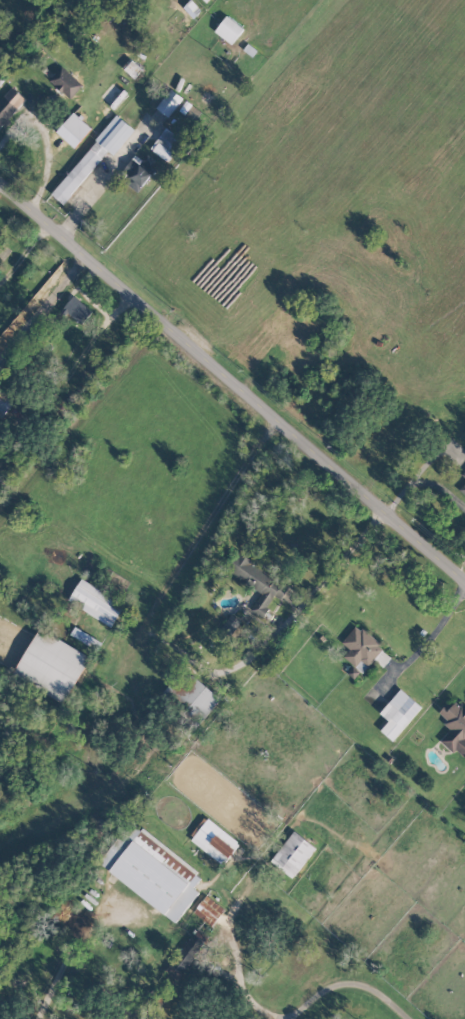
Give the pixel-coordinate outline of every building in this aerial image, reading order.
[(215,31),(232,44),(244,29),(227,15),(215,31)] [(83,85),(62,66),(49,81),(70,99),(83,85)] [(10,86),(0,98),(0,127),(25,98),(10,86)] [(183,97),(170,89),(157,108),(170,117),(183,97)] [(56,131),(74,148),(92,129),(74,112),(56,131)] [(108,150),(114,155),(135,130),(117,115),(51,194),(63,204),(108,150)] [(169,161),(182,138),(164,128),(151,150),(169,161)] [(125,182),(136,191),(159,163),(147,153),(142,160),(135,154),(122,170),(130,177),(125,182)] [(82,324),(92,310),(73,297),(63,310),(82,324)] [(0,390),(0,417),(1,418),(15,404),(0,390)] [(251,610),(263,617),(275,596),(281,600),(290,585),(236,554),(226,572),(261,592),(251,610)] [(110,626),(123,604),(81,579),(68,601),(110,626)] [(356,625),(342,643),(350,649),(343,657),(363,673),(374,659),(384,667),(393,656),(356,625)] [(91,656),(39,628),(13,674),(65,703),(91,656)] [(191,711),(186,717),(197,726),(221,699),(196,677),(177,698),(191,711)] [(389,721),(380,731),(392,741),(422,707),(401,689),(380,713),(389,721)] [(446,705),(439,712),(447,720),(447,733),(440,741),(452,751),(459,751),(464,757),(464,704),(446,705)] [(191,840),(222,865),(239,843),(208,818),(191,840)] [(132,821),(99,864),(176,922),(199,892),(194,888),(203,875),(132,821)] [(270,860),(292,878),(316,848),(294,831),(270,860)] [(193,915),(214,926),(224,908),(204,896),(193,915)]
